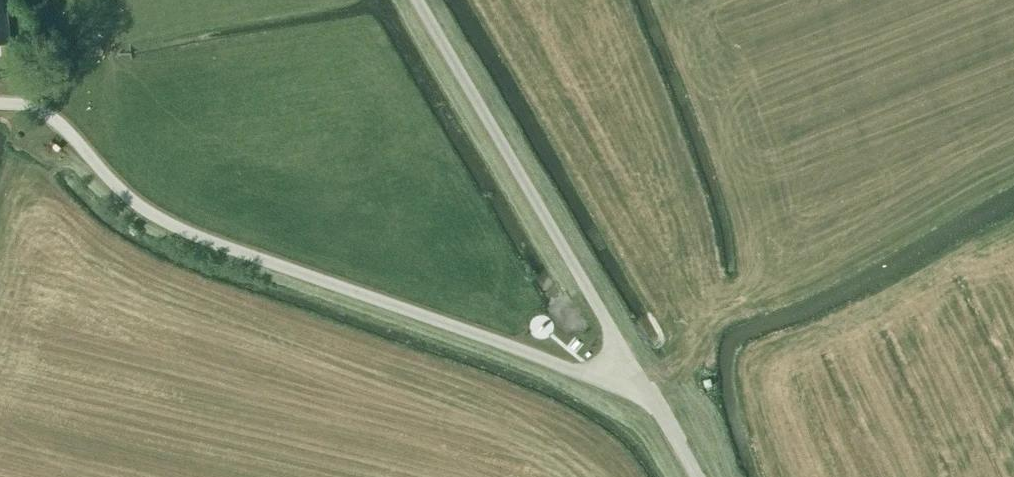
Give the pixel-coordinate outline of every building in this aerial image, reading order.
[(10,45),(6,0),(0,0),(0,46),(10,45)]
